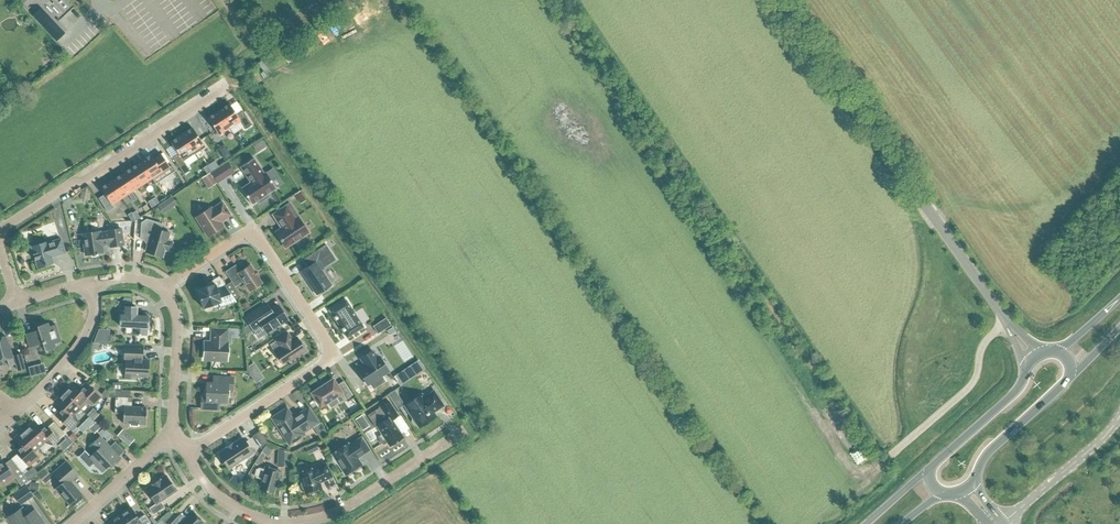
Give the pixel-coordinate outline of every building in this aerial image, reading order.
[(135,15),(125,21),(130,29),(140,22),(135,15)] [(63,35),(51,21),(44,27),(56,40),(63,35)] [(229,103),(218,111),(229,127),(240,120),(229,103)] [(218,111),(207,118),(218,135),(229,127),(218,111)] [(192,128),(181,135),(192,152),(203,145),(192,128)] [(181,135),(171,142),(182,159),(192,152),(181,135)] [(151,155),(141,162),(152,178),(162,172),(151,155)] [(241,188),(252,204),(259,200),(260,202),(269,197),(267,194),(276,188),(266,172),(264,173),(254,158),(240,167),(250,182),(241,188)] [(141,162),(131,168),(142,185),(152,178),(141,162)] [(213,172),(220,182),(227,176),(220,167),(213,172)] [(131,168),(121,175),(132,192),(142,185),(131,168)] [(216,183),(209,172),(201,177),(208,189),(216,183)] [(121,175),(111,181),(122,198),(132,192),(121,175)] [(101,188),(112,205),(122,198),(111,181),(101,188)] [(300,203),(306,200),(300,190),(294,194),(300,203)] [(175,197),(178,203),(188,199),(186,193),(175,197)] [(227,206),(238,199),(235,195),(225,202),(227,206)] [(230,215),(222,202),(211,209),(210,207),(196,216),(208,236),(222,226),(218,220),(221,218),(222,220),(230,215)] [(290,203),(271,215),(280,228),(274,232),(285,249),(309,232),(290,203)] [(146,219),(141,222),(140,238),(149,241),(145,251),(162,257),(164,249),(169,250),(173,247),(172,242),(167,241),(169,233),(160,230),(162,224),(146,219)] [(123,245),(120,228),(108,230),(108,231),(99,233),(99,231),(82,233),(86,255),(102,252),(101,245),(110,243),(110,247),(123,245)] [(47,241),(31,246),(37,267),(53,263),(52,257),(65,253),(61,238),(47,242),(47,241)] [(329,239),(321,244),(326,252),(333,247),(329,239)] [(316,261),(301,271),(316,295),(331,285),(316,261)] [(236,264),(225,271),(235,286),(243,281),(249,291),(262,283),(250,265),(240,271),(236,264)] [(236,302),(231,295),(225,285),(224,285),(225,286),(216,288),(215,283),(196,289),(202,308),(203,307),(204,310),(207,312),(211,310),(212,307),(211,305),(221,302),(224,305),(235,301),(235,302),(236,302)] [(346,300),(330,310),(347,337),(363,326),(346,300)] [(248,301),(241,303),(243,309),(250,307),(248,301)] [(270,310),(266,303),(245,317),(253,329),(261,324),(266,332),(286,318),(278,305),(270,310)] [(133,307),(121,307),(121,314),(120,314),(120,326),(135,327),(135,334),(146,335),(147,327),(148,327),(148,316),(133,315),(133,307)] [(385,318),(373,326),(377,333),(390,325),(385,318)] [(46,350),(51,352),(54,348),(55,347),(54,343),(61,341),(55,324),(49,326),(47,322),(37,326),(38,330),(25,334),(30,347),(42,343),(45,351),(46,350)] [(390,335),(395,331),(392,326),(386,330),(390,335)] [(183,338),(192,338),(192,329),(183,328),(183,338)] [(103,342),(103,329),(98,329),(93,341),(103,342)] [(204,359),(226,360),(227,343),(226,343),(226,330),(212,329),(211,338),(212,338),(212,342),(204,342),(204,359)] [(290,361),(306,351),(304,348),(305,346),(302,343),(300,342),(296,336),(292,339),(287,332),(275,340),(275,341),(270,344),(282,364),(289,359),(290,361)] [(5,336),(0,337),(0,361),(7,359),(9,366),(16,364),(18,370),(25,368),(20,353),(13,355),(14,356),(13,356),(10,348),(9,348),(5,336)] [(124,344),(123,352),(123,359),(126,359),(125,379),(138,379),(138,376),(147,377),(148,360),(141,359),(142,345),(124,344)] [(365,365),(358,370),(367,385),(369,383),(373,389),(384,381),(381,376),(389,371),(379,356),(376,358),(371,351),(361,358),(365,365)] [(43,370),(51,366),(46,357),(38,361),(43,370)] [(249,373),(257,368),(253,362),(248,366),(249,373)] [(27,366),(30,376),(39,374),(36,364),(27,366)] [(430,370),(424,373),(428,381),(435,377),(430,370)] [(211,377),(211,384),(207,383),(206,396),(202,396),(201,408),(219,409),(219,402),(226,402),(227,389),(232,389),(232,378),(211,377)] [(333,379),(311,393),(320,407),(327,402),(330,408),(339,402),(335,397),(341,393),(345,399),(352,394),(343,381),(337,385),(333,379)] [(85,381),(78,388),(72,383),(63,392),(80,408),(84,403),(92,405),(101,396),(85,381)] [(106,387),(101,394),(107,398),(111,390),(106,387)] [(400,397),(395,389),(387,394),(393,402),(400,397)] [(419,427),(435,416),(433,412),(443,405),(434,391),(423,398),(421,394),(404,405),(413,418),(412,420),(415,424),(417,424),(419,427)] [(54,414),(57,418),(71,430),(79,422),(77,420),(75,412),(80,408),(63,392),(54,401),(60,407),(54,414)] [(138,424),(145,424),(146,407),(132,407),(132,397),(115,397),(114,413),(123,414),(123,423),(129,423),(129,425),(138,426),(138,424)] [(398,415),(388,401),(379,406),(380,407),(367,415),(375,427),(377,426),(382,434),(378,437),(382,443),(384,444),(387,442),(390,446),(403,437),(391,420),(398,415)] [(99,414),(93,408),(88,414),(94,419),(99,414)] [(286,409),(273,418),(289,443),(303,434),(301,432),(317,422),(308,409),(293,419),(286,409)] [(369,426),(362,414),(355,419),(362,430),(369,426)] [(83,422),(88,427),(93,423),(88,417),(83,422)] [(33,421),(24,430),(39,447),(44,442),(51,445),(59,439),(48,427),(42,432),(33,421)] [(100,427),(95,421),(88,428),(94,433),(100,427)] [(24,430),(14,438),(23,448),(17,453),(28,466),(35,460),(33,451),(39,447),(24,430)] [(267,442),(260,431),(252,436),(260,447),(267,442)] [(67,436),(61,442),(66,448),(73,441),(67,436)] [(88,468),(94,462),(102,471),(111,463),(112,465),(120,458),(118,456),(123,451),(114,441),(109,446),(99,436),(90,445),(95,451),(90,456),(84,449),(77,456),(88,468)] [(369,450),(361,437),(349,445),(348,443),(331,454),(333,456),(332,458),(335,463),(338,463),(345,475),(362,464),(357,458),(369,450)] [(252,453),(242,438),(219,453),(228,468),(252,453)] [(266,445),(262,452),(266,455),(267,455),(272,447),(266,444),(266,445)] [(277,447),(276,465),(288,466),(289,452),(277,447)] [(7,463),(12,470),(17,467),(12,459),(7,463)] [(78,475),(66,461),(55,472),(63,482),(56,488),(70,504),(81,494),(70,481),(78,475)] [(1,486),(14,477),(5,463),(0,466),(0,484),(1,486)] [(332,476),(325,463),(315,468),(314,467),(299,472),(302,481),(300,484),(302,488),(304,489),(305,493),(321,488),(319,483),(320,481),(323,479),(324,480),(332,476)] [(265,466),(264,469),(257,467),(254,469),(252,474),(254,477),(262,480),(259,489),(273,493),(276,484),(277,484),(281,471),(265,466)] [(30,469),(24,474),(29,480),(34,475),(30,469)] [(166,475),(145,488),(156,504),(149,508),(153,514),(164,507),(160,501),(165,498),(176,491),(166,475)] [(12,494),(20,504),(32,496),(25,485),(12,494)] [(39,491),(34,495),(37,500),(42,497),(39,491)] [(34,510),(27,514),(22,507),(7,518),(11,523),(44,523),(34,510)] [(144,514),(138,518),(130,507),(119,514),(126,523),(151,523),(144,514)] [(204,522),(193,511),(186,519),(180,513),(170,523),(201,523),(204,522)] [(119,514),(108,521),(110,523),(126,523),(119,514)]
